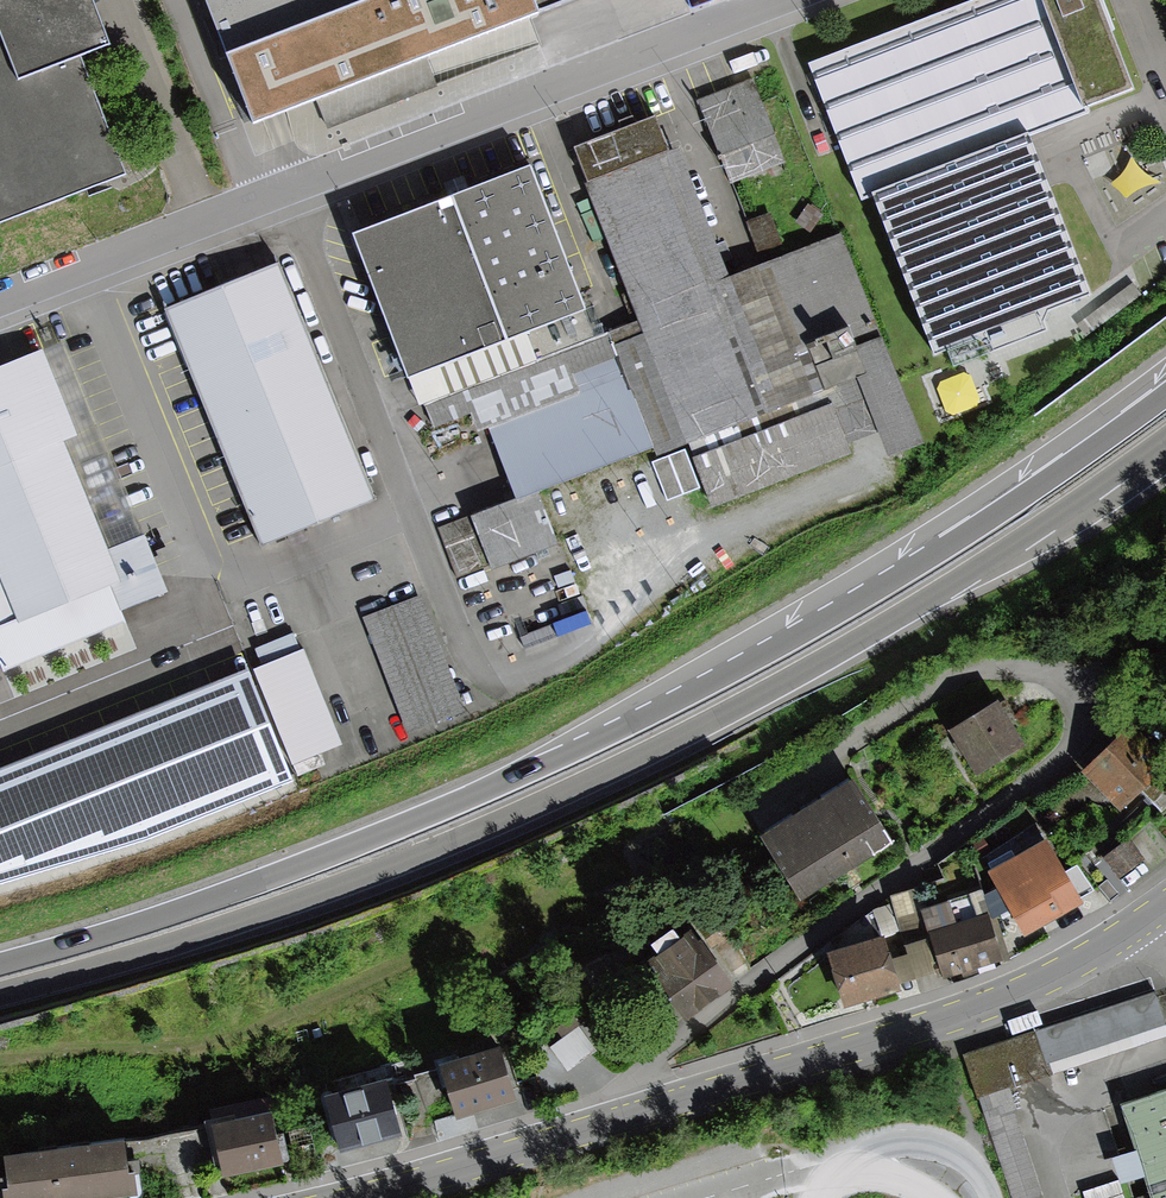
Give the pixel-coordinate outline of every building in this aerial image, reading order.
[(124,172),(79,54),(109,42),(93,0),(0,0),(0,220),(124,172)] [(254,135),(586,0),(198,0),(254,135)] [(861,211),(873,206),(935,362),(1096,299),(1033,138),(1142,95),(1104,0),(970,0),(804,65),(861,211)] [(725,108),(595,157),(721,486),(851,436),(725,108)] [(529,168),(350,237),(404,375),(408,384),(410,383),(528,338),(586,315),(529,168)] [(274,263),(163,306),(257,542),(367,499),(274,263)] [(856,331),(864,359),(888,353),(881,325),(856,331)] [(528,338),(410,383),(419,408),(537,362),(528,338)] [(0,363),(0,667),(166,599),(60,339),(0,363)] [(440,460),(508,640),(680,576),(612,396),(440,460)] [(461,706),(416,595),(362,617),(406,728),(461,706)] [(302,653),(256,673),(299,772),(345,754),(302,653)] [(950,730),(975,774),(1022,746),(998,703),(950,730)] [(1128,728),(1082,770),(1119,809),(1164,767),(1128,728)] [(759,838),(800,902),(892,844),(850,779),(759,838)] [(987,872),(1025,936),(1083,904),(1079,897),(1065,872),(1046,838),(987,872)] [(1128,839),(1105,857),(1120,877),(1143,859),(1128,839)] [(1078,865),(1065,872),(1079,897),(1092,890),(1078,865)] [(940,971),(942,978),(1004,957),(983,891),(921,912),(929,937),(940,971)] [(642,965),(680,1017),(730,980),(691,928),(642,965)] [(827,952),(842,1007),(900,991),(898,984),(890,959),(883,937),(827,952)] [(890,959),(898,984),(940,971),(929,937),(903,945),(906,954),(890,959)] [(1153,991),(964,1054),(980,1099),(1011,1089),(1053,1074),(1047,1061),(1164,1023),(1153,991)] [(577,1025),(546,1044),(563,1070),(594,1051),(577,1025)] [(434,1065),(450,1111),(513,1089),(497,1043),(434,1065)] [(327,1099),(341,1143),(391,1127),(376,1083),(327,1099)] [(1012,1197),(1033,1197),(1043,1195),(1016,1112),(1018,1112),(1011,1089),(980,1099),(1012,1197)] [(1121,1105),(1152,1197),(1165,1197),(1165,1090),(1121,1105)] [(209,1116),(221,1180),(282,1168),(269,1105),(209,1116)] [(2,1197),(76,1197),(128,1192),(121,1134),(0,1148),(0,1180),(2,1197)]
